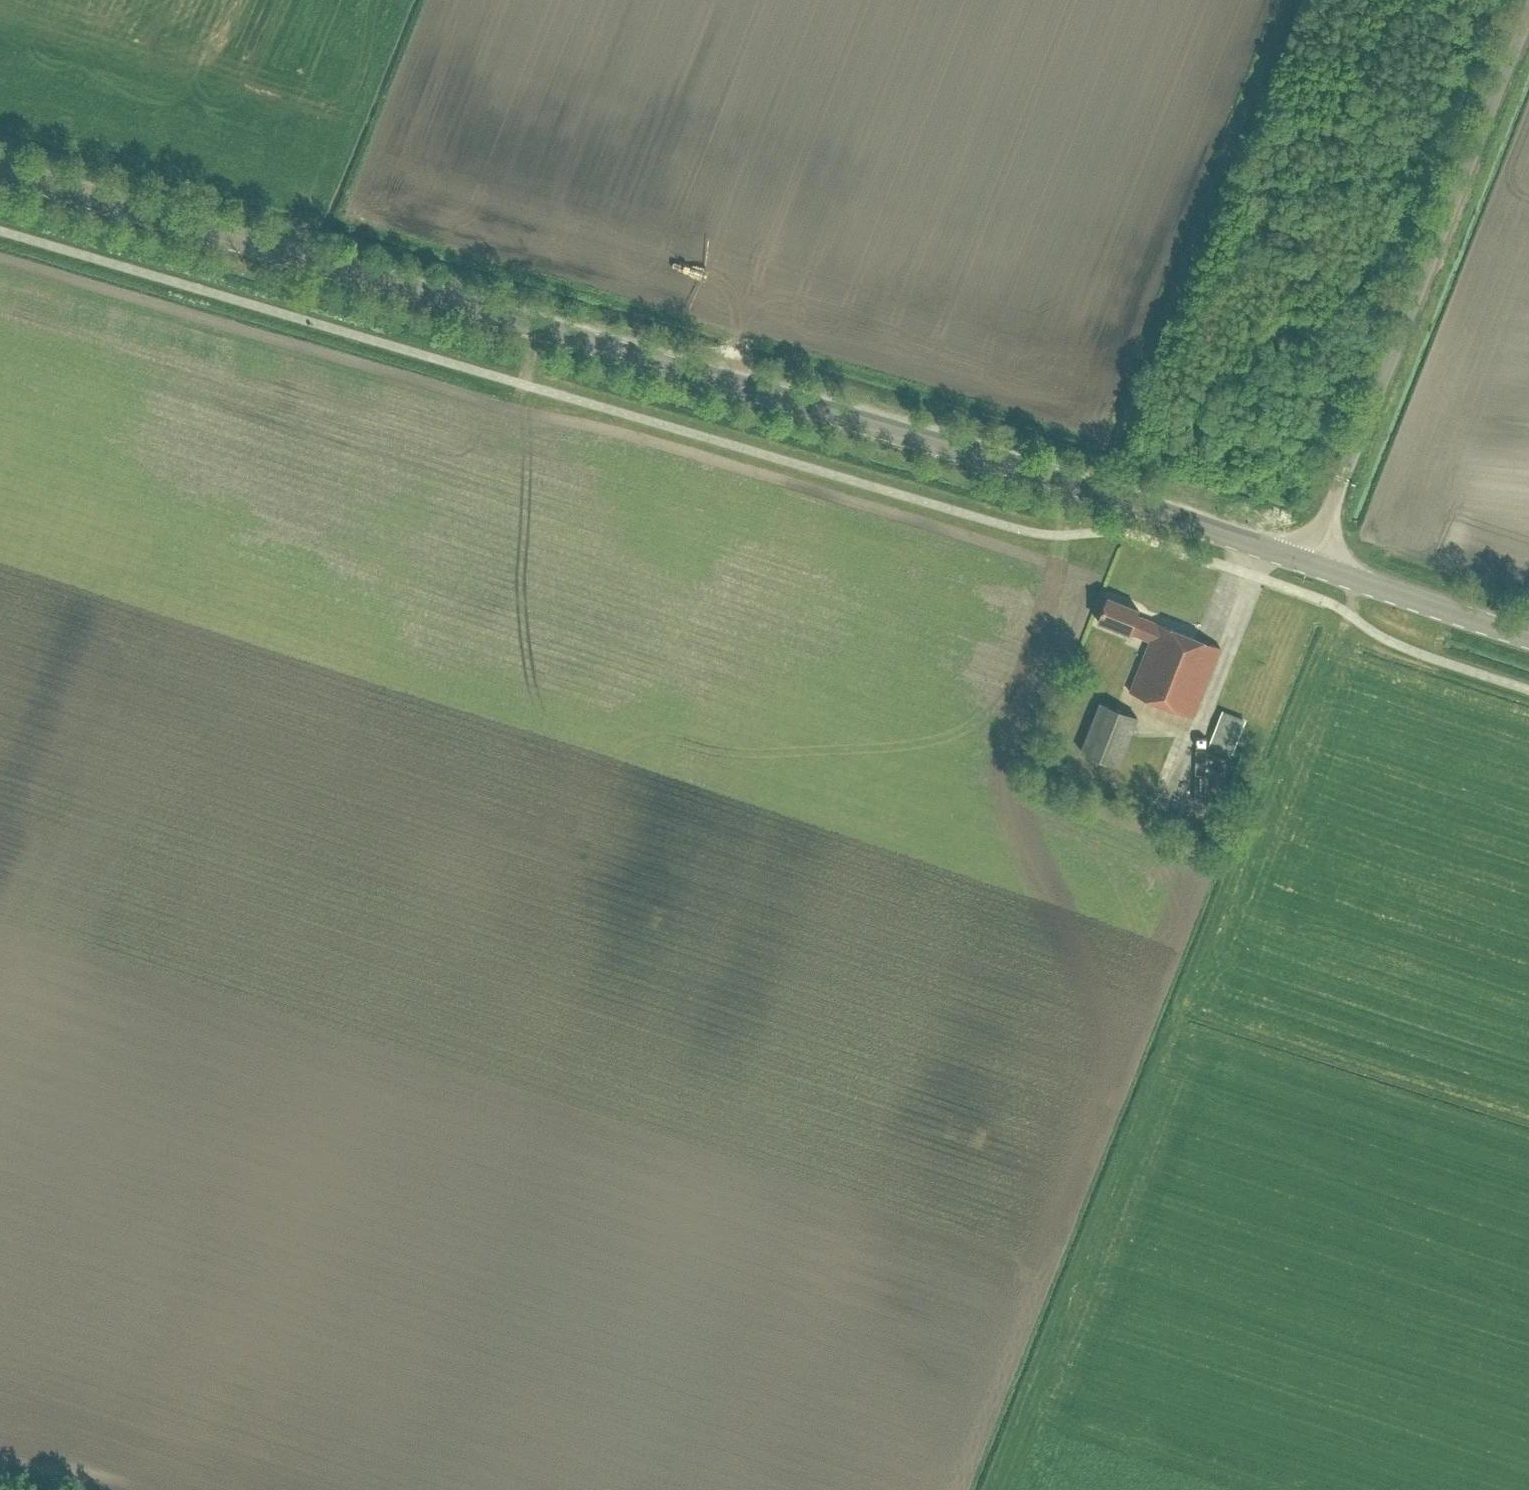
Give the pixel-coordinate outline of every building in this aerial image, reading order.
[(1155,623),(1136,615),(1138,608),(1107,596),(1097,620),(1127,632),(1128,629),(1149,637),(1128,691),(1193,716),(1220,646),(1156,621),(1155,623)] [(1118,767),(1137,718),(1099,703),(1080,752),(1118,767)] [(1232,755),(1245,720),(1221,711),(1208,747),(1232,755)]
